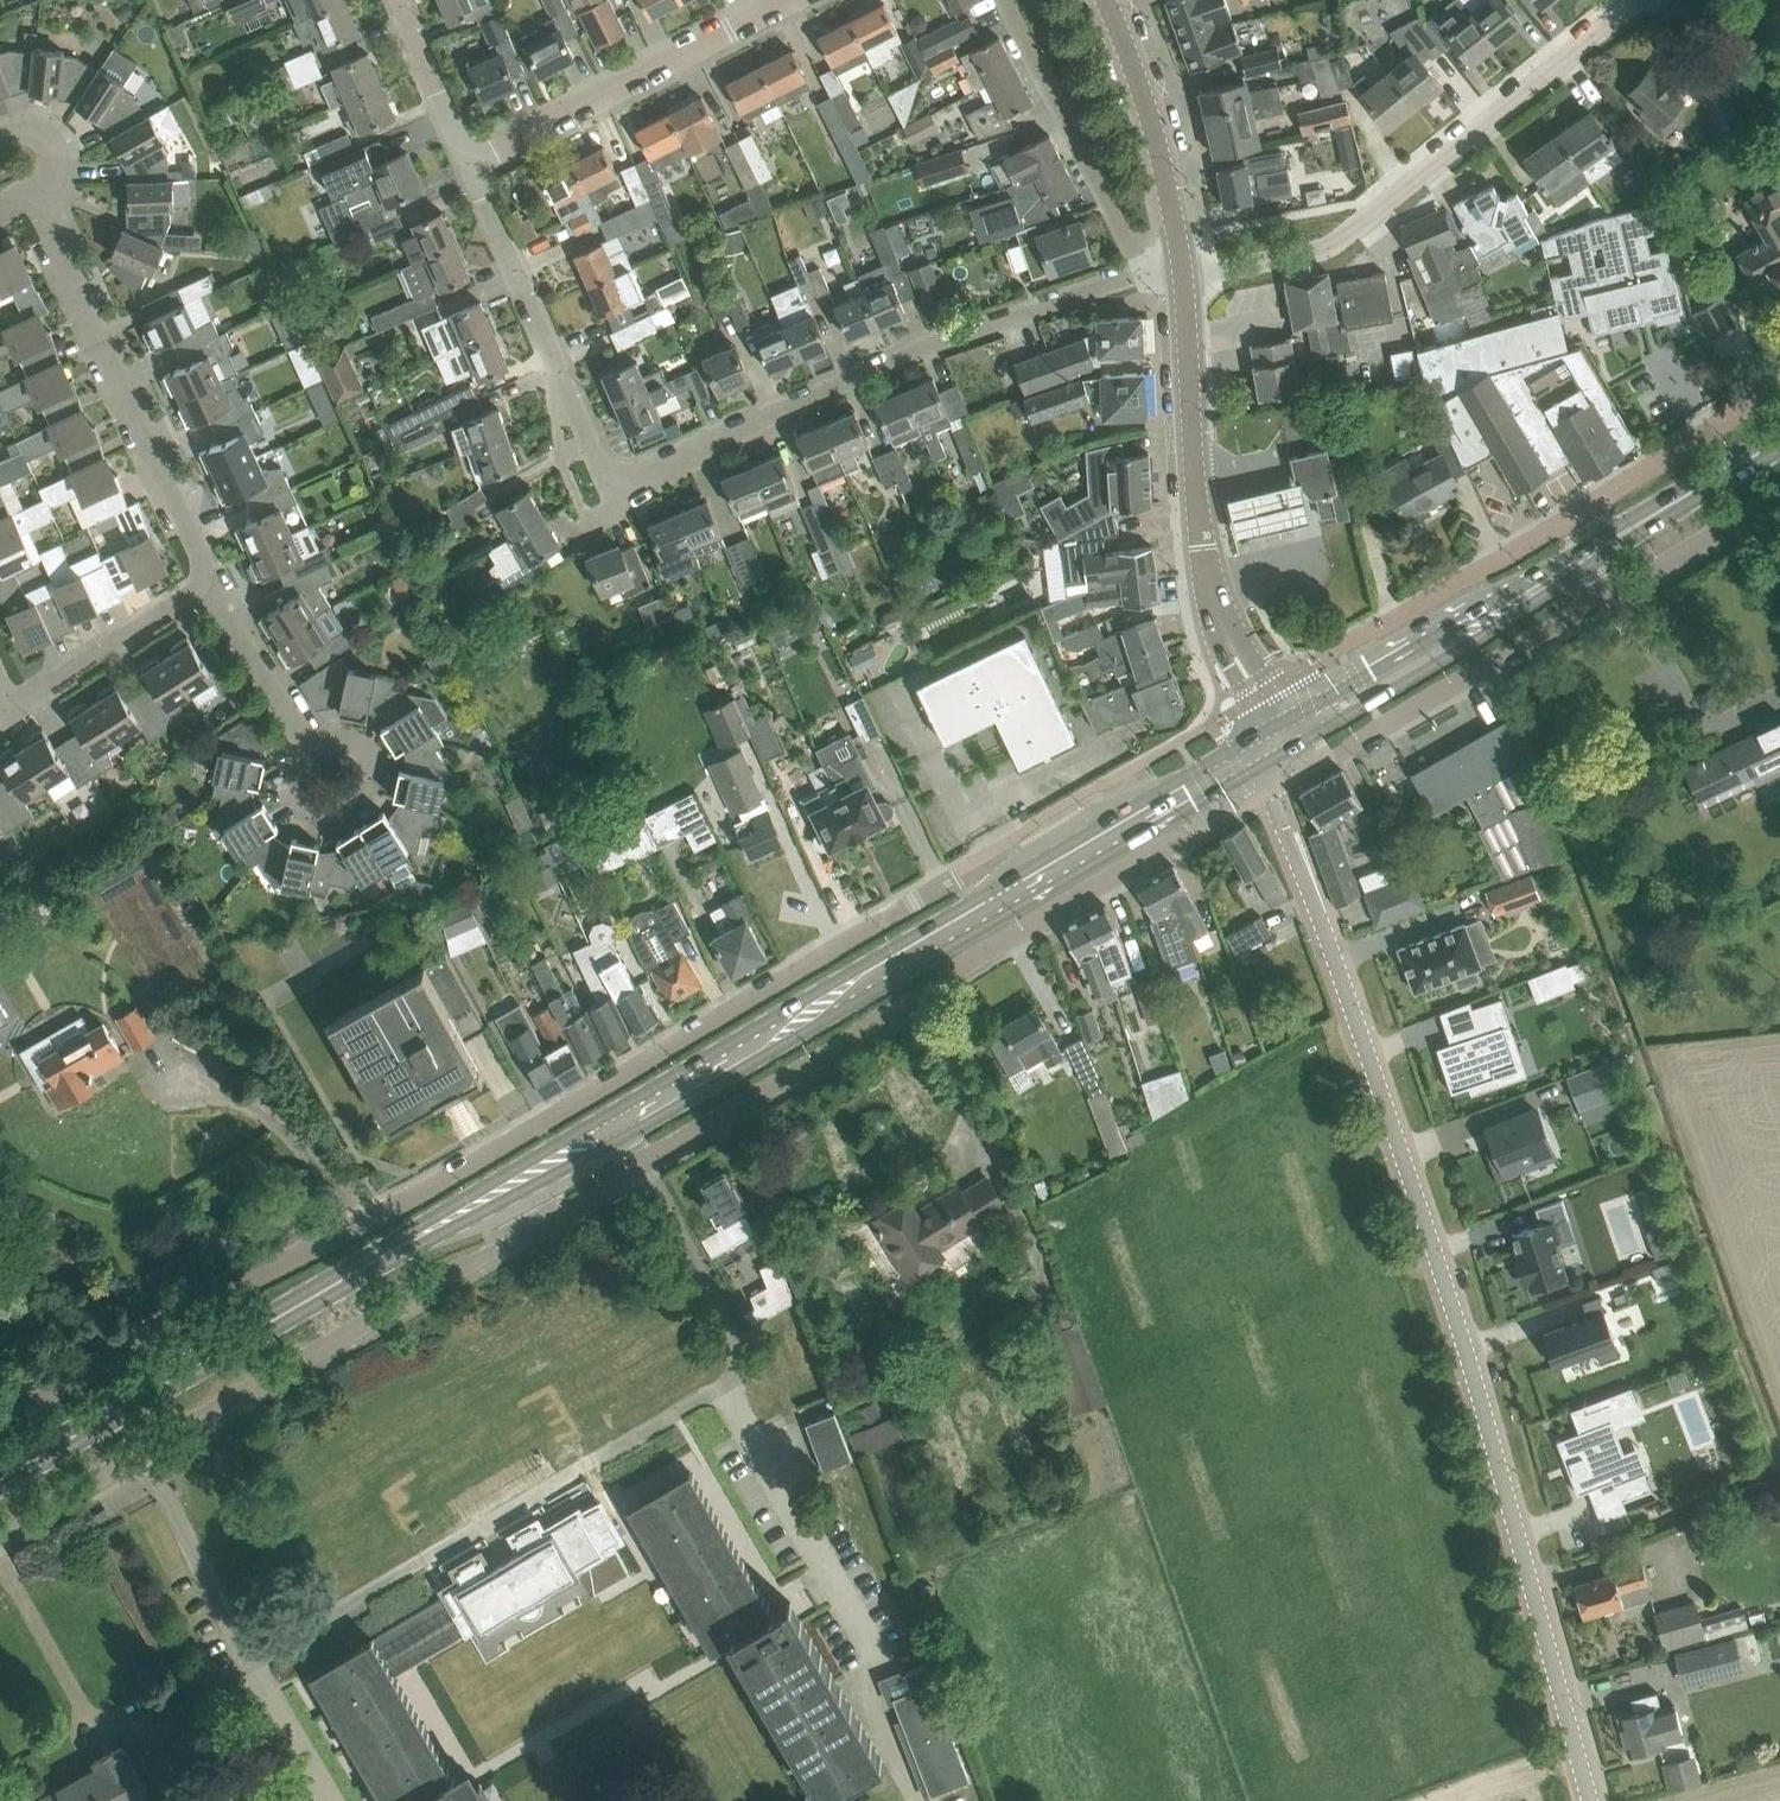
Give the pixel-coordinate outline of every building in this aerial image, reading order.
[(123,23),(138,13),(130,0),(129,0),(115,9),(123,23)] [(194,11),(209,4),(213,2),(212,0),(189,0),(194,11)] [(228,2),(235,19),(268,4),(266,0),(233,0),(228,2)] [(297,21),(311,15),(344,1),(344,0),(288,0),(297,21)] [(451,22),(474,12),(479,23),(502,13),(497,0),(441,0),(451,22)] [(553,16),(563,34),(575,28),(570,17),(571,16),(565,0),(545,0),(553,16)] [(571,16),(580,11),(597,44),(604,41),(606,46),(621,38),(618,33),(624,30),(609,0),(565,0),(571,16)] [(682,0),(641,0),(650,17),(682,0)] [(950,11),(971,0),(945,0),(950,11)] [(1178,36),(1212,23),(1212,22),(1231,15),(1225,0),(1167,0),(1165,1),(1178,36)] [(1426,27),(1443,49),(1454,40),(1471,62),(1495,42),(1461,0),(1453,0),(1446,6),(1450,11),(1440,19),(1436,14),(1425,23),(1424,20),(1426,27)] [(1495,42),(1519,23),(1501,0),(1461,0),(1495,42)] [(311,15),(297,21),(295,22),(305,44),(313,41),(317,49),(358,32),(344,1),(311,15)] [(850,20),(863,46),(878,38),(883,48),(901,39),(883,3),(850,20)] [(483,22),(492,44),(512,35),(502,13),(483,22)] [(1408,59),(1389,74),(1412,102),(1426,91),(1429,95),(1440,86),(1421,62),(1429,56),(1431,59),(1443,49),(1426,27),(1424,20),(1421,15),(1387,33),(1408,59)] [(574,57),(563,34),(553,16),(537,24),(538,28),(521,37),(540,74),(574,57)] [(927,57),(939,51),(951,44),(977,31),(969,17),(960,21),(958,18),(918,40),(927,57)] [(836,72),(854,63),(868,55),(863,46),(850,20),(818,37),(836,72)] [(1212,23),(1178,36),(1190,70),(1225,58),(1224,57),(1242,51),(1231,21),(1214,27),(1212,23)] [(24,30),(22,49),(34,50),(36,31),(24,30)] [(526,68),(512,35),(492,44),(491,44),(496,55),(470,66),(484,99),(515,85),(511,75),(526,68)] [(989,82),(1015,69),(998,36),(962,55),(971,73),(968,75),(976,89),(989,82)] [(902,45),(919,79),(927,57),(918,40),(916,38),(902,45)] [(951,44),(939,51),(927,57),(919,79),(959,59),(951,44)] [(1276,46),(1240,56),(1245,74),(1281,65),(1276,46)] [(59,88),(79,101),(99,71),(98,70),(77,57),(63,55),(64,51),(35,48),(35,52),(31,88),(30,92),(59,95),(59,88)] [(104,114),(115,134),(116,135),(147,117),(147,116),(134,94),(122,86),(137,64),(113,48),(98,70),(99,71),(79,101),(76,104),(100,120),(104,114)] [(31,88),(35,52),(9,49),(0,52),(0,95),(10,92),(8,85),(31,88)] [(291,73),(319,61),(314,49),(286,60),(291,73)] [(759,67),(778,103),(811,86),(792,50),(759,67)] [(331,106),(348,99),(381,84),(367,53),(335,68),(339,77),(322,85),(331,106)] [(1335,73),(1330,61),(1328,55),(1309,62),(1314,78),(1335,73)] [(1340,88),(1354,83),(1344,56),(1330,61),(1335,73),(1340,88)] [(1648,112),(1643,118),(1659,132),(1672,117),(1665,111),(1678,96),(1676,95),(1693,75),(1672,56),(1654,76),(1649,71),(1628,94),(1640,105),(1639,107),(1642,110),(1644,108),(1648,112)] [(319,61),(291,73),(297,85),(324,74),(319,61)] [(759,67),(727,84),(745,120),(778,103),(759,67)] [(996,97),(976,108),(967,113),(977,137),(1012,127),(1005,115),(1032,102),(1015,69),(989,82),(996,97)] [(1314,78),(1320,100),(1342,91),(1340,88),(1335,73),(1314,78)] [(1412,102),(1389,74),(1374,86),(1365,74),(1354,83),(1388,125),(1389,124),(1387,122),(1412,102)] [(1244,80),(1200,89),(1206,115),(1280,98),(1277,85),(1246,91),(1244,80)] [(381,84),(348,99),(355,115),(347,119),(353,133),(394,115),(381,84)] [(1720,84),(1703,93),(1717,120),(1734,111),(1720,84)] [(845,89),(831,96),(848,129),(861,122),(845,89)] [(872,177),(848,129),(831,96),(831,95),(817,102),(858,184),(872,177)] [(701,97),(668,114),(682,140),(686,149),(702,142),(719,133),(701,97)] [(1206,115),(1215,155),(1259,146),(1253,117),(1283,110),(1280,98),(1206,115)] [(1345,100),(1297,112),(1302,133),(1350,121),(1345,100)] [(931,112),(904,126),(912,143),(939,129),(931,112)] [(1558,136),(1579,165),(1594,154),(1606,171),(1623,158),(1591,112),(1558,136)] [(132,158),(133,181),(133,182),(169,180),(169,179),(168,153),(161,142),(165,139),(150,114),(147,116),(147,117),(116,135),(115,134),(112,136),(126,161),(132,158)] [(686,149),(682,140),(668,114),(636,130),(653,166),(671,157),(686,149)] [(350,132),(319,145),(325,159),(356,145),(350,132)] [(1022,149),(1003,158),(1016,182),(1035,175),(1036,177),(1064,164),(1048,134),(1021,148),(1022,149)] [(1564,175),(1579,165),(1558,136),(1526,159),(1559,204),(1576,192),(1564,175)] [(774,210),(760,183),(750,162),(739,139),(725,146),(760,214),(774,210)] [(380,207),(422,189),(406,152),(373,166),(365,146),(320,166),(333,195),(342,191),(344,196),(319,206),(334,242),(370,227),(386,220),(380,207)] [(603,147),(573,162),(593,204),(609,196),(607,191),(622,184),(603,147)] [(962,150),(917,165),(923,185),(968,170),(962,150)] [(1340,150),(1327,152),(1333,187),(1346,184),(1340,150)] [(762,157),(750,162),(760,183),(772,177),(762,157)] [(602,221),(593,204),(573,162),(542,177),(556,203),(564,199),(566,202),(570,203),(575,215),(564,220),(572,236),(600,222),(601,222),(602,221)] [(636,204),(649,197),(644,185),(635,163),(620,169),(621,171),(621,170),(636,204)] [(1278,167),(1247,172),(1245,163),(1217,168),(1220,181),(1226,180),(1227,186),(1249,182),(1251,188),(1281,183),(1278,167)] [(1012,198),(983,207),(992,234),(1023,223),(1059,212),(1055,203),(1077,191),(1064,164),(1036,177),(1035,175),(1016,182),(1007,185),(1011,195),(1012,198)] [(1654,177),(1643,180),(1647,194),(1658,191),(1654,177)] [(660,178),(644,185),(649,197),(662,227),(679,219),(660,178)] [(137,209),(127,230),(127,231),(160,246),(160,245),(171,222),(170,208),(175,208),(173,179),(169,179),(169,180),(133,182),(133,181),(129,181),(130,210),(137,209)] [(1775,283),(1776,285),(1779,283),(1779,179),(1741,201),(1764,235),(1736,253),(1753,282),(1769,273),(1775,283)] [(1224,206),(1283,195),(1281,183),(1251,188),(1249,182),(1227,186),(1226,180),(1220,181),(1224,206)] [(1509,195),(1504,194),(1497,192),(1493,185),(1477,194),(1476,191),(1453,204),(1464,223),(1463,223),(1463,224),(1462,224),(1462,225),(1462,226),(1461,226),(1461,227),(1461,228),(1462,229),(1462,230),(1463,230),(1463,231),(1464,231),(1465,231),(1465,232),(1466,232),(1467,231),(1468,231),(1481,255),(1502,244),(1506,252),(1514,247),(1512,244),(1523,238),(1534,232),(1524,213),(1527,211),(1516,191),(1509,195)] [(575,253),(588,283),(589,284),(631,266),(619,237),(656,220),(660,228),(662,227),(649,197),(636,204),(602,221),(601,222),(608,238),(601,241),(602,242),(575,253)] [(1547,237),(1558,283),(1566,318),(1588,313),(1593,335),(1656,320),(1654,315),(1679,309),(1679,311),(1682,310),(1656,204),(1596,217),(1547,237)] [(525,205),(511,211),(525,240),(538,234),(525,205)] [(403,238),(404,241),(413,263),(458,243),(450,225),(448,226),(442,213),(442,211),(413,224),(416,232),(403,238)] [(370,227),(376,241),(404,229),(398,215),(386,220),(370,227)] [(1409,257),(1420,283),(1436,322),(1467,309),(1472,322),(1491,314),(1478,281),(1460,288),(1457,283),(1443,249),(1441,245),(1453,240),(1444,218),(1413,231),(1422,252),(1409,257)] [(1028,266),(1032,278),(1092,257),(1079,221),(1039,234),(1036,226),(1016,233),(1020,243),(1009,247),(1016,270),(1028,266)] [(900,271),(895,259),(888,243),(882,227),(870,231),(889,276),(900,271)] [(118,257),(111,263),(134,291),(143,284),(148,271),(152,273),(164,247),(160,245),(160,246),(127,231),(127,230),(123,228),(112,255),(118,257)] [(741,229),(720,233),(725,253),(745,249),(741,229)] [(903,237),(888,243),(895,259),(909,253),(903,237)] [(376,331),(427,309),(422,297),(470,276),(469,275),(463,261),(465,260),(458,243),(413,263),(402,267),(413,294),(369,312),(376,331)] [(40,315),(46,312),(21,257),(23,252),(17,250),(15,245),(0,252),(0,291),(10,286),(26,320),(39,314),(40,315)] [(1443,249),(1457,283),(1460,288),(1478,281),(1483,279),(1476,264),(1480,263),(1470,245),(1455,250),(1453,245),(1443,249)] [(805,301),(818,296),(807,272),(799,253),(787,259),(805,301)] [(911,268),(924,302),(941,295),(928,262),(911,268)] [(602,315),(645,297),(631,266),(589,284),(602,315)] [(830,291),(826,283),(820,267),(807,272),(818,296),(830,291)] [(1285,279),(1286,283),(1294,328),(1308,325),(1310,336),(1314,358),(1331,355),(1352,350),(1348,330),(1339,332),(1335,310),(1342,309),(1346,329),(1394,320),(1386,283),(1384,271),(1336,280),(1337,283),(1338,292),(1332,293),(1329,283),(1327,271),(1285,279)] [(146,303),(152,317),(185,303),(185,302),(216,288),(209,273),(146,303)] [(843,283),(849,298),(834,304),(848,337),(877,325),(863,292),(857,277),(843,283)] [(685,279),(659,292),(665,305),(691,292),(685,279)] [(902,314),(905,313),(891,280),(863,292),(877,325),(890,319),(891,322),(894,323),(902,320),(903,317),(902,314)] [(715,318),(730,312),(725,301),(717,284),(703,290),(715,318)] [(725,301),(730,312),(738,330),(751,324),(738,295),(725,301)] [(323,298),(300,309),(308,326),(331,315),(323,298)] [(437,320),(451,353),(497,333),(489,315),(487,316),(481,303),(481,301),(437,320)] [(178,353),(219,334),(213,319),(196,327),(185,303),(152,317),(145,321),(148,329),(143,331),(151,349),(181,336),(186,348),(177,352),(178,353)] [(1583,473),(1636,441),(1617,410),(1579,346),(1567,349),(1558,311),(1417,351),(1423,378),(1446,427),(1455,447),(1464,466),(1466,464),(1495,449),(1517,487),(1572,454),(1583,473)] [(824,347),(826,346),(812,313),(796,320),(792,312),(780,317),(798,359),(811,353),(813,359),(827,353),(824,347)] [(659,330),(651,313),(610,332),(618,349),(659,330)] [(40,315),(39,314),(26,320),(0,332),(0,356),(16,348),(29,376),(30,377),(61,362),(51,339),(40,315)] [(1121,353),(1143,352),(1141,316),(1119,317),(1121,353)] [(770,371),(798,359),(780,317),(752,330),(770,371)] [(1014,363),(1025,394),(1118,362),(1117,357),(1122,357),(1121,353),(1119,317),(1097,319),(1098,330),(1084,335),(1085,338),(1014,363)] [(227,330),(219,334),(178,353),(178,354),(187,349),(193,362),(164,376),(172,394),(178,391),(181,398),(232,375),(238,372),(229,352),(233,342),(227,330)] [(302,330),(281,339),(286,350),(307,340),(302,330)] [(497,333),(451,353),(459,371),(473,365),(479,379),(509,366),(508,365),(507,365),(502,351),(504,350),(497,333)] [(1290,337),(1251,345),(1255,365),(1254,365),(1260,397),(1300,390),(1290,337)] [(705,358),(719,392),(750,379),(735,345),(705,358)] [(345,346),(315,359),(336,404),(365,391),(345,346)] [(1397,379),(1418,375),(1414,352),(1392,356),(1397,379)] [(603,375),(615,403),(671,379),(671,378),(666,380),(661,368),(643,376),(636,360),(603,375)] [(51,424),(52,425),(84,410),(61,362),(30,377),(29,376),(0,390),(0,404),(4,412),(38,396),(51,424)] [(1103,417),(1146,415),(1144,372),(1118,373),(1118,362),(1025,394),(1026,397),(1024,397),(1033,422),(1093,400),(1103,400),(1103,417)] [(698,368),(686,373),(698,400),(710,395),(698,368)] [(213,429),(213,430),(255,410),(248,396),(243,399),(232,375),(181,398),(184,405),(179,408),(187,426),(216,412),(222,425),(213,429)] [(932,377),(904,389),(922,431),(928,444),(935,461),(947,455),(937,432),(953,425),(932,377)] [(677,392),(671,379),(615,403),(627,431),(660,417),(654,402),(677,392)] [(471,383),(412,413),(419,426),(433,420),(478,397),(471,383)] [(904,389),(893,394),(876,401),(893,443),(909,436),(914,450),(928,444),(922,431),(904,389)] [(1019,397),(1009,401),(1015,416),(1024,413),(1019,397)] [(4,412),(0,404),(0,427),(9,422),(4,412)] [(458,454),(466,451),(508,436),(498,407),(464,419),(465,421),(448,426),(458,454)] [(52,425),(51,424),(17,440),(22,450),(27,460),(61,444),(74,472),(74,473),(106,458),(84,410),(52,425)] [(213,468),(216,475),(257,456),(250,442),(253,441),(265,431),(255,410),(213,430),(214,430),(223,426),(229,439),(199,452),(208,470),(213,468)] [(854,410),(825,423),(840,456),(847,474),(861,468),(853,450),(868,444),(854,410)] [(419,426),(412,413),(385,426),(392,440),(419,426)] [(433,420),(419,426),(392,440),(397,450),(438,432),(433,420)] [(847,474),(840,456),(825,423),(797,435),(811,468),(812,468),(819,486),(847,474)] [(971,473),(983,468),(964,423),(952,429),(971,473)] [(1379,472),(1386,484),(1404,516),(1424,504),(1426,507),(1459,488),(1441,455),(1455,447),(1446,427),(1430,435),(1440,454),(1415,468),(1408,456),(1379,472)] [(518,465),(508,436),(466,451),(476,480),(518,465)] [(1039,506),(1059,542),(1113,513),(1113,509),(1150,505),(1148,452),(1123,455),(1121,441),(1086,450),(1087,489),(1068,500),(1064,493),(1039,506)] [(885,453),(898,484),(902,493),(914,487),(897,448),(885,453)] [(1295,480),(1297,481),(1310,497),(1311,498),(1317,496),(1322,517),(1348,511),(1349,517),(1350,517),(1341,479),(1335,481),(1327,448),(1290,457),(1295,480)] [(27,460),(22,450),(0,461),(0,520),(11,515),(11,514),(13,513),(0,485),(31,470),(27,460)] [(751,465),(768,507),(774,520),(787,514),(785,509),(800,502),(780,453),(751,465)] [(887,489),(898,484),(885,453),(873,458),(887,489)] [(250,506),(291,487),(281,466),(266,469),(263,470),(257,456),(216,475),(220,482),(214,484),(223,503),(252,489),(258,501),(249,505),(250,506)] [(36,457),(28,461),(32,468),(39,464),(36,457)] [(96,521),(115,513),(115,512),(128,506),(128,504),(106,458),(74,473),(74,472),(40,488),(45,498),(49,508),(83,492),(96,521)] [(740,518),(768,507),(751,465),(723,477),(740,518)] [(1028,468),(991,484),(1006,518),(1025,510),(1018,493),(1035,485),(1028,468)] [(249,544),(252,551),(292,533),(281,509),(297,501),(291,487),(250,506),(250,507),(258,503),(264,515),(235,529),(243,547),(249,544)] [(452,520),(474,507),(488,499),(481,487),(444,509),(451,520),(452,520)] [(1228,505),(1237,544),(1311,527),(1302,487),(1228,505)] [(847,551),(821,489),(810,494),(814,503),(836,556),(847,551)] [(497,509),(513,535),(544,516),(528,490),(497,509)] [(684,509),(678,511),(692,545),(696,555),(724,542),(706,499),(704,500),(701,493),(688,499),(691,506),(688,507),(684,509)] [(45,498),(13,513),(11,514),(11,515),(0,520),(0,574),(1,577),(2,577),(15,571),(15,572),(34,563),(20,534),(54,518),(49,508),(45,498)] [(115,512),(115,513),(130,545),(102,559),(104,564),(105,563),(118,590),(166,568),(164,563),(165,558),(160,556),(135,502),(128,504),(128,506),(115,512)] [(836,556),(814,503),(801,508),(824,561),(832,568),(840,565),(836,556)] [(452,520),(451,520),(458,531),(481,518),(474,507),(452,520)] [(652,522),(649,523),(659,546),(654,549),(667,580),(701,566),(696,555),(692,545),(678,511),(665,517),(665,516),(664,514),(651,520),(652,522),(651,522),(652,522)] [(1121,577),(1155,573),(1152,546),(1103,553),(1101,538),(1119,534),(1113,513),(1059,542),(1064,583),(1088,581),(1089,591),(1122,586),(1121,577)] [(544,516),(513,535),(488,551),(495,563),(511,554),(519,567),(485,588),(491,598),(501,594),(521,582),(522,583),(553,564),(546,552),(560,543),(544,516)] [(285,583),(326,563),(332,561),(325,546),(320,549),(317,543),(301,545),(299,547),(292,533),(252,551),(255,558),(250,561),(258,579),(288,565),(293,578),(284,582),(285,583)] [(736,542),(753,582),(765,574),(749,536),(736,542)] [(1023,536),(1014,539),(1019,550),(1032,554),(1041,548),(1037,539),(1023,536)] [(753,582),(736,542),(725,547),(742,588),(753,582)] [(120,595),(118,590),(105,563),(104,564),(105,565),(77,578),(60,543),(40,552),(59,592),(59,591),(72,618),(73,618),(97,607),(120,595)] [(619,545),(588,557),(602,593),(619,586),(624,596),(651,585),(634,544),(621,549),(619,545)] [(279,638),(316,614),(331,605),(318,585),(333,578),(326,563),(285,583),(294,579),(300,592),(259,618),(269,635),(275,632),(279,638)] [(406,600),(420,591),(406,569),(392,579),(406,600)] [(15,572),(15,571),(2,577),(1,577),(0,577),(0,591),(20,634),(18,639),(23,641),(25,646),(75,623),(73,618),(72,618),(59,591),(59,592),(31,605),(15,572)] [(1098,622),(1097,619),(1075,627),(1070,613),(1088,606),(1123,602),(1124,605),(1159,600),(1155,573),(1121,577),(1122,586),(1089,591),(1060,599),(1042,607),(1055,639),(1063,636),(1098,622)] [(439,590),(439,589),(439,588),(439,586),(438,585),(437,584),(436,583),(435,582),(434,582),(433,582),(431,582),(430,582),(429,582),(427,583),(426,584),(426,585),(425,586),(425,588),(425,589),(425,590),(425,592),(426,593),(426,594),(427,595),(429,596),(430,596),(431,596),(433,596),(434,596),(435,596),(436,595),(437,594),(438,593),(439,592),(439,590)] [(646,623),(673,612),(666,594),(638,606),(646,623)] [(315,665),(315,666),(354,641),(345,627),(330,637),(316,614),(279,638),(283,645),(278,648),(288,665),(316,648),(323,659),(315,665)] [(1096,642),(1100,655),(1110,650),(1115,657),(1163,641),(1155,616),(1102,634),(1098,622),(1063,636),(1066,646),(1076,648),(1080,647),(1096,642)] [(1113,617),(1106,620),(1109,628),(1116,625),(1113,617)] [(920,682),(944,742),(945,741),(945,740),(989,718),(987,714),(990,713),(1002,717),(1003,720),(999,722),(1021,766),(1020,767),(1020,768),(1078,741),(1035,647),(1033,648),(1027,636),(1029,632),(1027,632),(1026,636),(1014,641),(1013,639),(922,683),(922,682),(920,682)] [(223,694),(237,685),(213,646),(212,647),(217,655),(205,663),(187,636),(171,646),(174,651),(167,656),(191,693),(213,679),(223,694)] [(1171,664),(1163,641),(1115,657),(1110,650),(1100,655),(1087,663),(1073,665),(1066,669),(1070,678),(1090,668),(1093,675),(1112,664),(1119,674),(1136,668),(1139,677),(1166,666),(1171,664)] [(140,692),(164,731),(178,722),(169,707),(191,693),(167,656),(161,660),(157,655),(141,665),(158,693),(146,700),(140,692)] [(369,710),(368,710),(376,675),(377,675),(377,674),(349,668),(341,656),(300,683),(316,709),(341,704),(339,712),(367,719),(369,710)] [(1166,666),(1139,677),(1083,699),(1095,730),(1148,709),(1149,712),(1151,714),(1154,717),(1157,718),(1160,720),(1163,720),(1166,720),(1169,719),(1172,718),(1175,717),(1178,714),(1180,712),(1181,709),(1182,706),(1182,702),(1182,699),(1181,696),(1176,682),(1173,683),(1166,666)] [(369,710),(388,723),(381,728),(397,752),(403,748),(403,747),(434,728),(435,728),(419,704),(421,695),(392,688),(394,679),(377,675),(376,675),(368,710),(369,710)] [(150,740),(164,731),(140,692),(139,693),(144,701),(132,709),(115,682),(98,692),(101,698),(95,702),(118,739),(141,725),(150,740)] [(241,691),(230,698),(238,710),(248,703),(241,691)] [(744,694),(735,698),(750,730),(764,761),(784,752),(767,714),(755,719),(744,694)] [(864,696),(846,706),(860,735),(863,734),(867,741),(882,733),(864,696)] [(730,739),(750,730),(735,698),(716,706),(730,739)] [(68,738),(67,739),(92,777),(106,768),(96,753),(118,739),(95,702),(88,706),(85,701),(68,711),(85,739),(73,746),(68,738)] [(252,784),(252,785),(260,787),(267,759),(259,757),(273,736),(256,710),(215,737),(222,749),(217,776),(252,784)] [(1410,773),(1435,817),(1468,799),(1483,826),(1478,828),(1503,878),(1574,851),(1550,791),(1508,717),(1410,773)] [(1695,761),(1697,766),(1702,768),(1713,791),(1752,773),(1757,784),(1779,773),(1779,722),(1758,733),(1757,730),(1756,731),(1758,734),(1704,760),(1703,758),(1695,761)] [(78,786),(92,777),(67,739),(72,747),(60,755),(42,728),(25,738),(29,744),(22,748),(46,785),(68,771),(78,786)] [(402,799),(402,798),(438,806),(444,779),(452,774),(436,749),(444,744),(434,728),(403,747),(403,748),(408,771),(400,769),(394,797),(402,799)] [(815,748),(823,764),(858,835),(868,830),(867,828),(884,819),(888,816),(890,815),(891,814),(892,812),(892,811),(893,810),(893,809),(893,808),(892,806),(891,805),(890,803),(888,802),(886,801),(884,801),(882,801),(881,801),(876,804),(867,785),(873,782),(848,732),(815,748)] [(19,823),(33,814),(24,799),(46,785),(22,748),(16,752),(12,747),(0,755),(0,765),(13,785),(1,793),(0,792),(0,793),(19,823)] [(742,841),(740,842),(743,848),(745,847),(749,857),(763,851),(762,849),(781,841),(740,750),(708,765),(742,841)] [(825,848),(831,846),(847,837),(849,840),(858,835),(823,764),(809,771),(818,790),(800,798),(808,813),(813,811),(823,831),(818,833),(816,835),(815,837),(814,839),(814,841),(814,842),(815,843),(816,845),(817,846),(818,848),(820,848),(822,849),(824,849),(825,848)] [(1342,769),(1300,793),(1320,827),(1311,832),(1337,903),(1338,905),(1358,895),(1331,819),(1360,802),(1342,769)] [(225,828),(240,851),(271,832),(278,828),(264,803),(257,808),(252,785),(252,784),(217,776),(213,794),(222,796),(216,825),(225,828)] [(694,790),(643,817),(644,819),(658,849),(710,822),(694,790)] [(19,823),(0,793),(0,824),(5,832),(19,823)] [(433,824),(438,806),(402,798),(402,799),(389,818),(384,811),(361,826),(385,864),(399,893),(419,880),(402,853),(408,849),(418,852),(424,822),(433,824)] [(160,813),(170,826),(180,819),(170,806),(160,813)] [(602,873),(658,849),(644,819),(591,851),(602,873)] [(1270,906),(1285,898),(1245,825),(1222,838),(1243,876),(1251,872),(1270,906)] [(361,879),(385,864),(361,826),(337,840),(341,847),(318,852),(310,887),(328,891),(330,882),(359,889),(361,879)] [(318,852),(320,844),(293,836),(291,845),(271,832),(240,851),(250,867),(258,862),(274,887),(282,882),(310,887),(318,852)] [(557,878),(550,862),(525,874),(532,889),(557,878)] [(564,865),(558,871),(562,874),(567,869),(564,865)] [(1174,865),(1158,873),(1176,907),(1193,937),(1208,929),(1174,865)] [(1200,960),(1193,937),(1176,907),(1158,873),(1136,885),(1153,916),(1150,917),(1168,971),(1200,960)] [(1531,874),(1486,891),(1494,914),(1540,897),(1531,874)] [(519,875),(505,882),(511,896),(525,889),(519,875)] [(1377,925),(1414,912),(1413,910),(1401,878),(1365,892),(1377,925)] [(481,891),(468,897),(469,899),(478,920),(505,908),(495,885),(481,891)] [(753,962),(766,955),(746,919),(752,916),(740,895),(724,905),(711,911),(721,932),(712,937),(732,973),(745,966),(748,971),(756,967),(753,962)] [(469,899),(443,910),(447,933),(478,920),(469,899)] [(634,941),(648,971),(652,969),(667,993),(666,994),(670,1001),(677,997),(677,996),(700,983),(675,940),(691,931),(673,900),(655,910),(663,924),(634,941)] [(1105,904),(1083,915),(1100,950),(1115,987),(1116,989),(1136,982),(1122,939),(1105,904)] [(1116,991),(1116,989),(1115,987),(1100,950),(1083,915),(1062,925),(1080,962),(1082,961),(1095,998),(1116,991)] [(1261,915),(1225,935),(1236,954),(1271,934),(1261,915)] [(591,942),(587,944),(598,966),(599,966),(607,984),(634,1030),(659,1016),(639,982),(635,985),(612,943),(613,940),(614,938),(615,937),(615,935),(615,934),(615,933),(615,930),(614,928),(613,925),(611,923),(609,922),(607,921),(604,920),(602,919),(599,920),(597,920),(595,921),(592,923),(591,925),(589,927),(588,930),(588,932),(588,933),(588,935),(588,937),(589,939),(591,942)] [(1464,923),(1398,948),(1414,991),(1454,975),(1458,986),(1478,978),(1474,968),(1480,966),(1480,965),(1464,923)] [(599,970),(607,984),(599,966),(598,966),(587,944),(572,952),(597,1002),(585,1009),(607,1046),(631,1033),(595,973),(599,970)] [(465,1041),(485,1029),(487,1028),(446,956),(399,983),(421,1025),(403,1034),(436,1098),(437,1098),(438,1099),(442,1097),(438,1089),(454,1080),(458,1088),(462,1085),(461,1084),(482,1072),(483,1075),(484,1074),(465,1041)] [(581,1062),(607,1046),(585,1009),(572,1016),(570,1012),(573,1011),(546,957),(532,964),(537,973),(547,995),(549,1001),(568,1040),(581,1062)] [(1573,983),(1565,963),(1534,975),(1542,995),(1573,983)] [(530,1003),(547,995),(537,973),(520,982),(530,1003)] [(1164,1021),(1150,979),(1135,984),(1150,1026),(1164,1021)] [(354,1042),(362,1056),(403,1034),(421,1025),(399,983),(331,1022),(332,1023),(334,1022),(345,1041),(344,1042),(347,1047),(354,1042)] [(1438,1051),(1436,1051),(1449,1088),(1450,1088),(1451,1091),(1471,1085),(1473,1089),(1472,1089),(1473,1091),(1497,1083),(1493,1071),(1517,1063),(1505,1027),(1510,1025),(1501,998),(1472,1007),(1470,1000),(1440,1012),(1450,1043),(1437,1047),(1438,1051)] [(552,1047),(545,1051),(566,1086),(587,1073),(580,1062),(581,1062),(568,1040),(549,1001),(531,1012),(552,1047)] [(1063,1056),(1035,1007),(1002,1026),(1004,1030),(989,1039),(1011,1074),(1041,1055),(1047,1065),(1063,1056)] [(118,1018),(135,1047),(153,1037),(136,1008),(118,1018)] [(1078,1016),(1085,1037),(1087,1043),(1103,1037),(1094,1011),(1078,1016)] [(92,1073),(123,1055),(103,1022),(75,1039),(68,1025),(52,1035),(59,1048),(43,1058),(56,1080),(47,1085),(59,1106),(96,1084),(91,1077),(93,1076),(92,1073)] [(546,1097),(566,1086),(545,1051),(539,1055),(524,1030),(510,1038),(546,1097)] [(402,1117),(436,1098),(403,1034),(362,1056),(363,1058),(356,1062),(358,1067),(359,1066),(386,1113),(396,1107),(402,1117)] [(1104,1093),(1087,1043),(1085,1037),(1065,1049),(1093,1098),(1104,1093)] [(1579,1108),(1614,1095),(1601,1062),(1566,1075),(1579,1108)] [(1183,1067),(1143,1080),(1154,1113),(1194,1100),(1183,1067)] [(1536,1110),(1487,1129),(1493,1144),(1484,1148),(1497,1182),(1521,1173),(1517,1162),(1551,1149),(1542,1128),(1543,1128),(1536,1110)] [(732,1183),(725,1171),(704,1183),(708,1190),(699,1195),(703,1202),(702,1206),(705,1210),(709,1212),(716,1225),(717,1224),(719,1228),(702,1238),(712,1255),(755,1230),(743,1209),(746,1207),(739,1195),(740,1194),(734,1182),(732,1183)] [(908,1198),(872,1220),(907,1276),(944,1253),(939,1246),(1004,1205),(987,1177),(961,1193),(957,1186),(940,1197),(942,1201),(919,1216),(908,1198)] [(1540,1223),(1511,1232),(1517,1249),(1513,1250),(1523,1284),(1527,1283),(1528,1286),(1565,1275),(1555,1241),(1557,1240),(1552,1223),(1568,1218),(1562,1199),(1535,1207),(1540,1223)] [(772,1297),(744,1313),(751,1325),(794,1300),(780,1258),(760,1266),(772,1297)] [(1588,1317),(1542,1334),(1553,1364),(1595,1349),(1600,1363),(1620,1355),(1598,1295),(1582,1301),(1588,1317)] [(1072,1412),(1084,1407),(1102,1401),(1073,1323),(1070,1315),(1053,1321),(1056,1330),(1044,1334),(1072,1412)] [(1685,1368),(1667,1375),(1672,1387),(1689,1380),(1685,1368)] [(1579,1432),(1557,1440),(1577,1493),(1588,1489),(1612,1480),(1620,1501),(1623,1500),(1658,1487),(1647,1458),(1634,1463),(1625,1439),(1619,1441),(1612,1422),(1647,1408),(1638,1384),(1570,1409),(1579,1432)] [(862,1428),(849,1434),(858,1456),(905,1437),(895,1414),(883,1419),(876,1402),(855,1410),(862,1428)] [(835,1411),(805,1422),(822,1469),(852,1458),(835,1411)] [(711,1649),(728,1639),(821,1799),(884,1762),(790,1600),(773,1610),(690,1468),(627,1505),(711,1649)] [(461,1579),(445,1589),(448,1593),(447,1594),(469,1631),(486,1661),(631,1577),(609,1540),(616,1536),(618,1539),(621,1538),(601,1503),(581,1514),(579,1511),(543,1531),(537,1521),(513,1536),(522,1552),(490,1571),(480,1555),(455,1569),(461,1579)] [(1641,1565),(1574,1584),(1584,1616),(1650,1596),(1641,1565)] [(310,1673),(384,1800),(492,1800),(480,1782),(463,1792),(460,1786),(458,1783),(455,1777),(453,1775),(450,1769),(448,1766),(445,1760),(443,1757),(440,1751),(438,1749),(434,1743),(433,1740),(429,1734),(428,1732),(424,1726),(423,1723),(419,1717),(418,1714),(414,1708),(413,1706),(409,1700),(408,1697),(404,1691),(403,1688),(399,1683),(398,1680),(394,1674),(469,1631),(447,1594),(310,1673)] [(1697,1599),(1655,1611),(1666,1649),(1749,1625),(1743,1606),(1702,1618),(1697,1599)] [(1749,1615),(1752,1624),(1766,1620),(1763,1611),(1749,1615)] [(1676,1655),(1683,1682),(1741,1667),(1734,1640),(1676,1655)] [(970,1779),(925,1664),(903,1672),(904,1673),(905,1673),(911,1688),(910,1689),(910,1690),(896,1696),(895,1695),(893,1696),(931,1794),(970,1779)] [(1628,1754),(1667,1743),(1667,1742),(1684,1737),(1675,1701),(1660,1705),(1656,1691),(1631,1698),(1634,1711),(1618,1715),(1628,1754)] [(40,1800),(151,1800),(121,1745),(94,1760),(98,1768),(61,1788),(61,1789),(40,1800)] [(1663,1762),(1671,1788),(1704,1779),(1697,1753),(1663,1762)]
